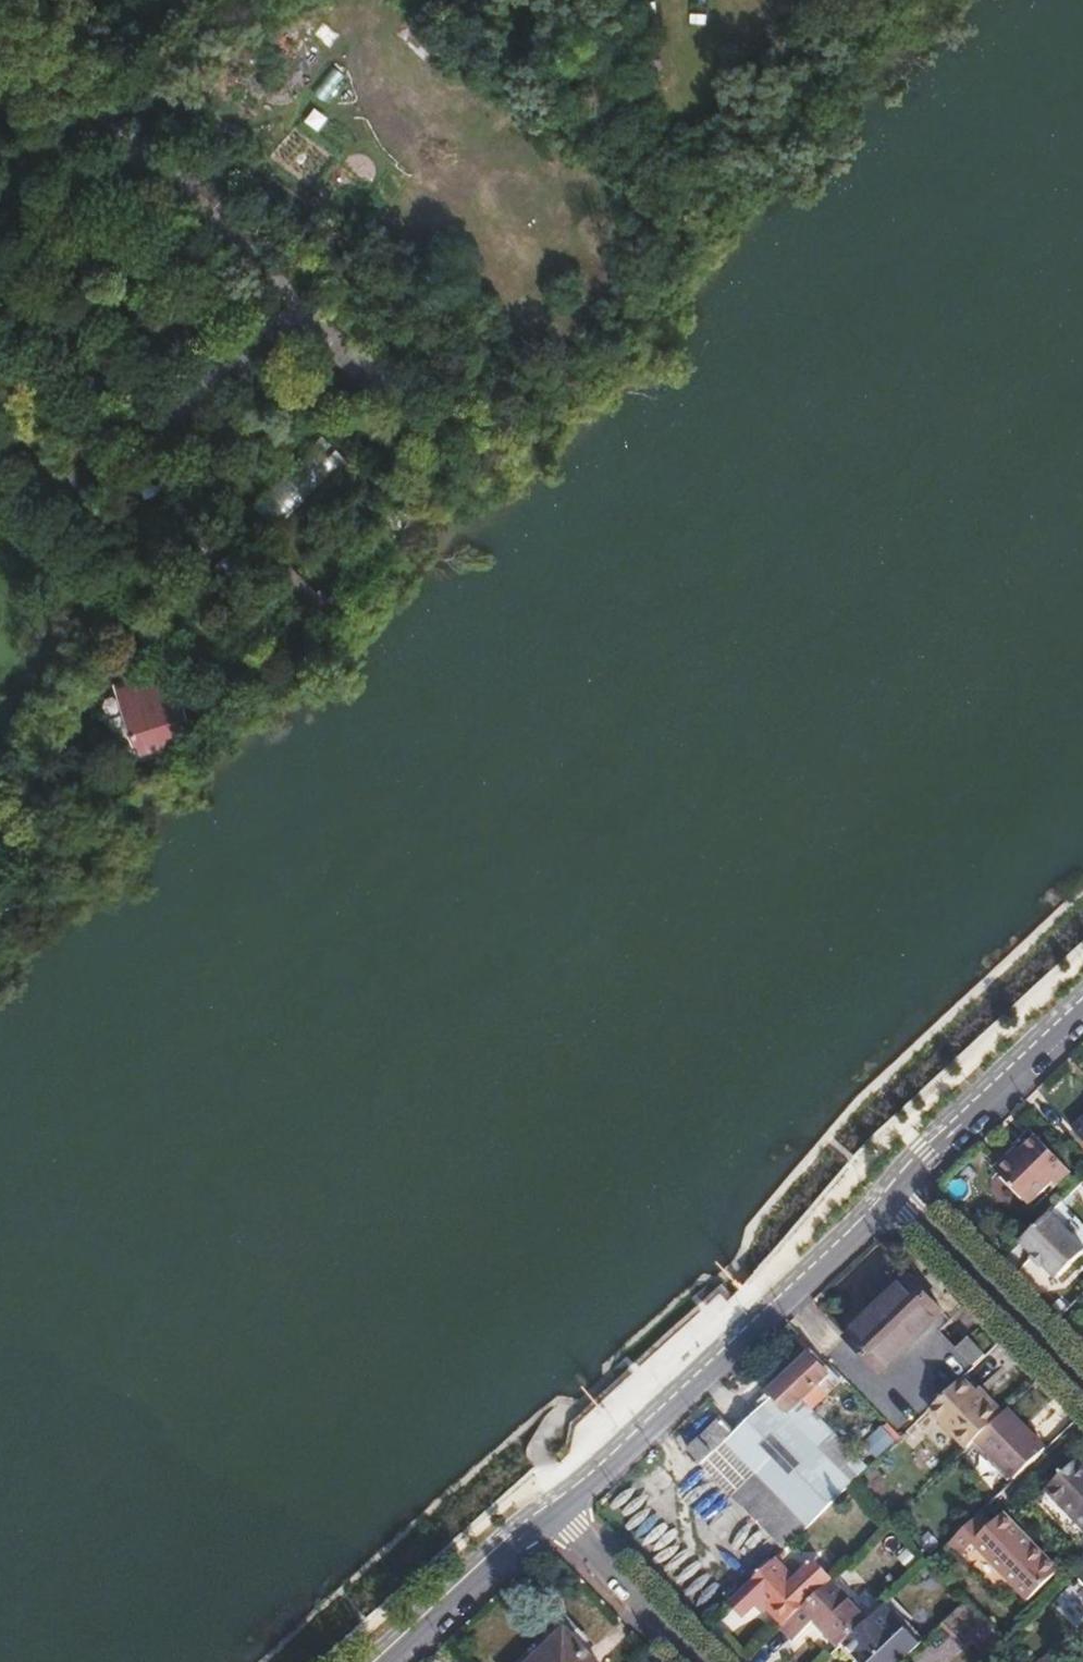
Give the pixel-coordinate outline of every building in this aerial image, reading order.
[(284,520),(338,467),(316,444),(261,496),(284,520)] [(170,665),(115,687),(141,753),(196,731),(170,665)] [(1073,1129),(1082,1139),(1082,1120),(1073,1129)] [(993,1168),(1029,1205),(1052,1182),(1056,1187),(1072,1170),(1037,1134),(1022,1150),(1016,1145),(993,1168)] [(1052,1212),(1022,1241),(1059,1280),(1060,1279),(1082,1256),(1082,1243),(1052,1212)] [(1034,1256),(1021,1268),(1044,1291),(1056,1279),(1034,1256)] [(846,1338),(881,1375),(945,1315),(909,1278),(846,1338)] [(986,1356),(970,1340),(961,1349),(977,1365),(986,1356)] [(854,1483),(788,1414),(819,1383),(834,1368),(815,1348),(809,1354),(813,1358),(779,1390),(775,1385),(757,1403),(761,1406),(734,1432),(722,1418),(712,1427),(728,1444),(808,1527),(854,1483)] [(779,1390),(813,1358),(809,1354),(775,1385),(779,1390)] [(825,1388),(839,1373),(834,1368),(819,1383),(825,1388)] [(978,1438),(1004,1414),(990,1399),(985,1403),(975,1394),(961,1380),(929,1411),(967,1450),(978,1438)] [(990,1399),(980,1389),(975,1394),(985,1403),(990,1399)] [(1048,1446),(1011,1408),(1004,1414),(978,1438),(1015,1478),(1048,1446)] [(704,1466),(728,1444),(712,1427),(688,1450),(704,1466)] [(808,1527),(728,1444),(704,1466),(784,1550),(808,1527)] [(1046,1487),(1082,1525),(1082,1459),(1079,1455),(1046,1487)] [(973,1543),(992,1525),(999,1519),(986,1506),(966,1526),(950,1540),(962,1553),(973,1543)] [(1002,1534),(1015,1521),(1005,1511),(999,1519),(992,1525),(1002,1534)] [(1057,1566),(1015,1521),(1002,1534),(992,1525),(973,1543),(1024,1597),(1057,1566)] [(815,1597),(778,1556),(730,1602),(744,1618),(760,1603),(784,1627),(815,1597)] [(868,1619),(832,1582),(815,1597),(784,1627),(782,1628),(795,1642),(815,1624),(838,1647),(868,1619)] [(1002,1636),(967,1600),(944,1621),(966,1644),(973,1638),(987,1652),(1002,1636)] [(869,1618),(868,1619),(838,1647),(823,1661),(850,1661),(851,1661),(902,1661),(907,1657),(869,1618)] [(564,1629),(528,1661),(594,1661),(564,1629)] [(1031,1647),(1015,1630),(1005,1640),(1021,1656),(1031,1647)] [(1064,1658),(1052,1647),(1041,1658),(1031,1647),(1021,1656),(1024,1659),(1026,1661),(1060,1661),(1064,1658)]
